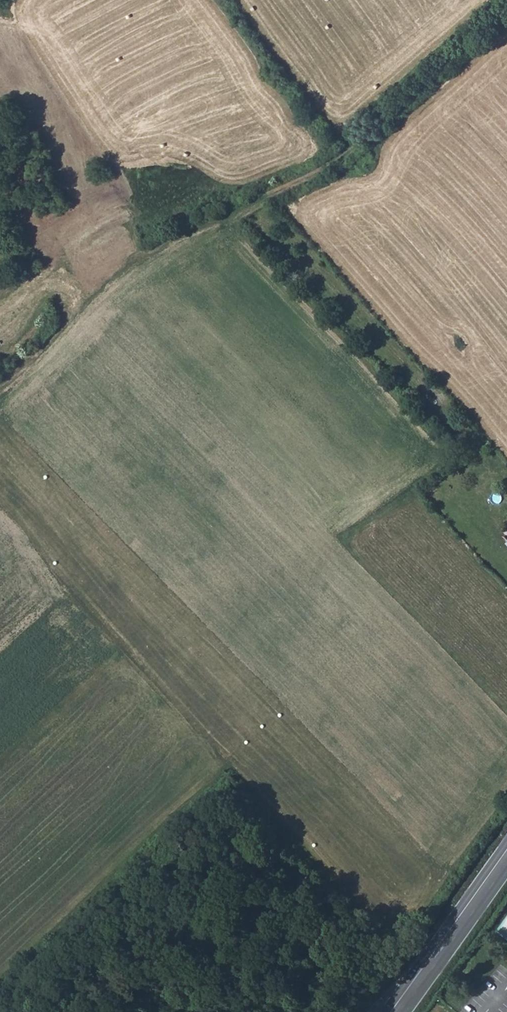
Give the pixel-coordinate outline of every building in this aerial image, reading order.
[(236,785),(228,794),(235,802),(244,793),(236,785)] [(499,932),(506,937),(506,920),(499,932)]
